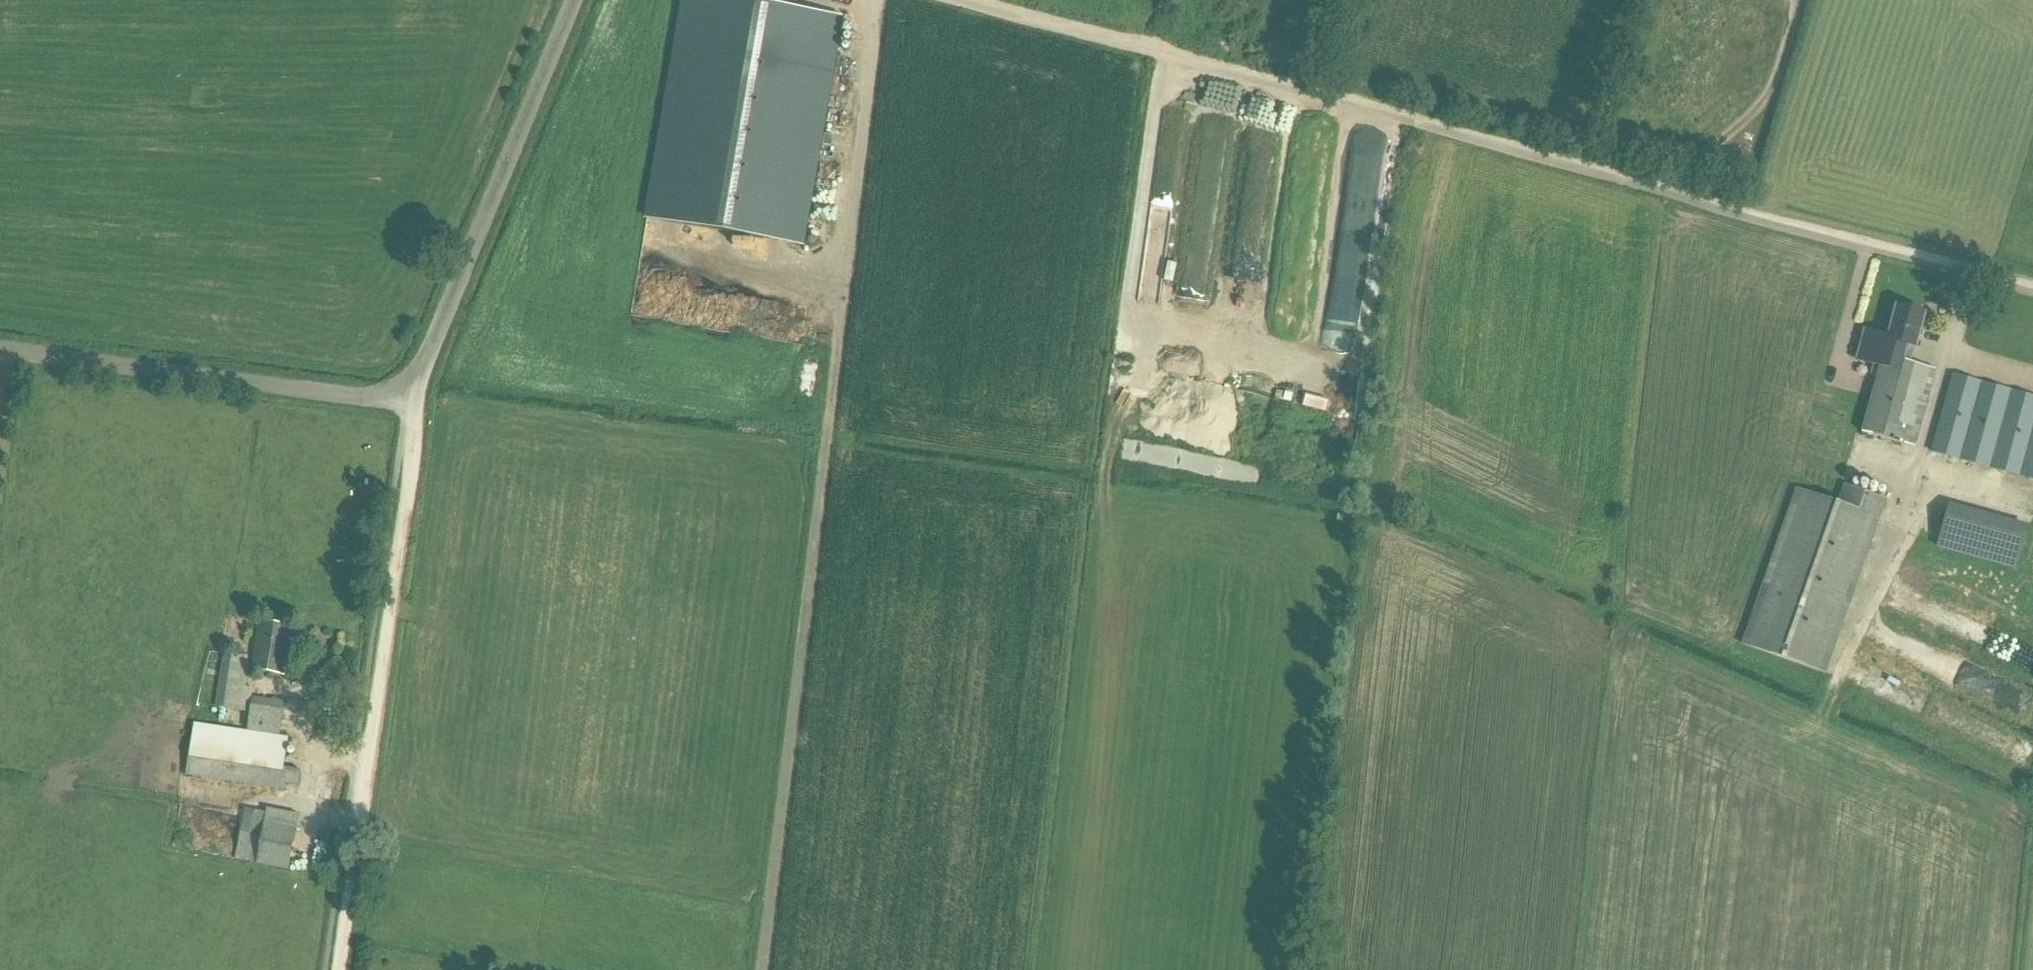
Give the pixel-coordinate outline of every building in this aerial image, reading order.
[(744,0),(686,0),(648,215),(802,243),(842,17),(744,0)] [(1368,171),(1348,266),(1365,269),(1385,175),(1368,171)] [(1862,333),(1854,363),(1871,367),(1868,378),(1874,379),(1860,436),(1912,449),(1933,372),(1904,365),(1908,349),(1912,350),(1921,316),(1893,309),(1885,339),(1862,333)] [(1930,454),(2032,480),(2032,398),(1950,376),(1930,454)] [(1835,400),(1839,387),(1823,383),(1820,396),(1831,399),(1835,400)] [(1795,493),(1743,649),(1756,653),(1827,677),(1885,502),(1843,488),(1837,507),(1807,497),(1795,493)] [(1949,505),(1938,548),(2016,568),(2027,526),(1949,505)] [(259,622),(251,671),(287,677),(295,628),(259,622)] [(197,672),(198,653),(187,653),(187,671),(197,672)] [(221,682),(217,708),(250,714),(255,688),(237,685),(221,682)] [(254,696),(249,732),(281,736),(287,701),(254,696)] [(195,724),(188,776),(287,791),(287,786),(300,788),(303,770),(286,768),(290,740),(281,736),(249,732),(195,724)] [(246,809),(236,861),(258,865),(267,813),(246,809)] [(267,813),(258,865),(290,871),(301,816),(268,809),(267,813)] [(221,832),(218,856),(228,857),(231,834),(221,832)]
